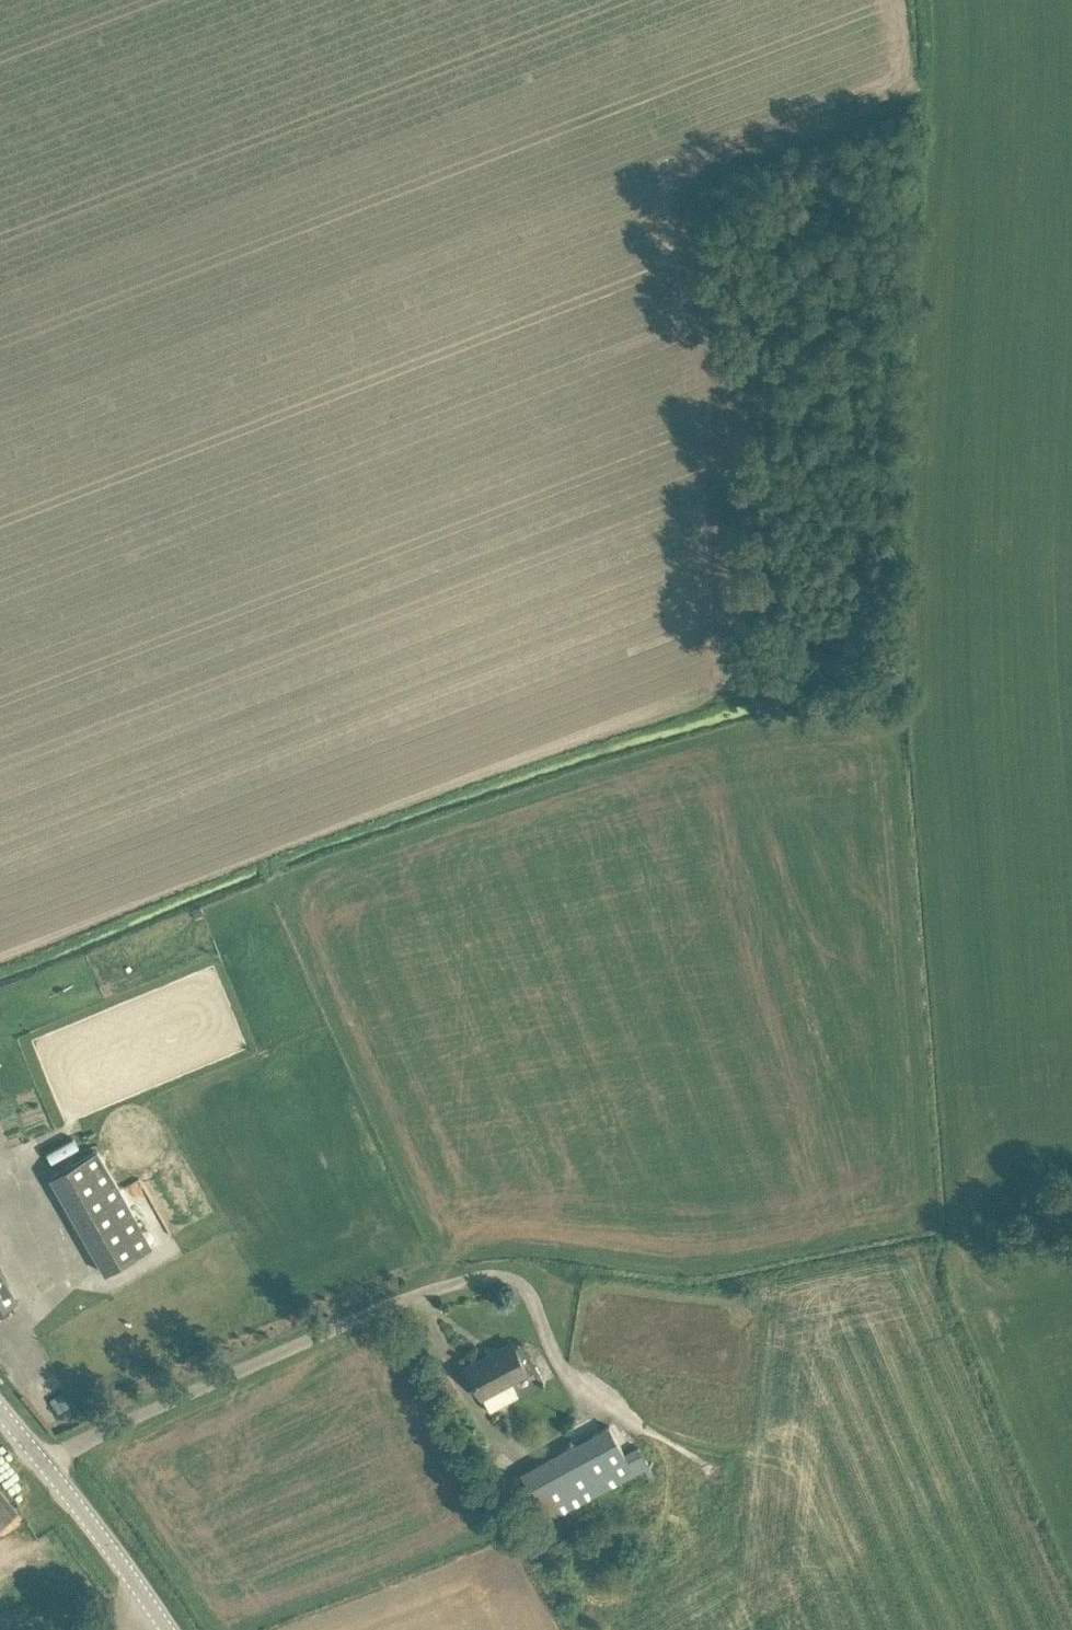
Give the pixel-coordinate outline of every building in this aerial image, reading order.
[(153,1245),(98,1149),(52,1175),(107,1272),(153,1245)] [(18,1298),(0,1266),(0,1309),(18,1298)] [(511,1379),(520,1395),(546,1381),(537,1365),(529,1369),(513,1340),(467,1365),(483,1394),(511,1379)] [(549,1521),(556,1533),(658,1478),(639,1443),(624,1451),(609,1424),(503,1482),(495,1468),(485,1474),(511,1522),(528,1513),(536,1529),(549,1521)] [(18,1507),(0,1486),(0,1523),(18,1507)]
